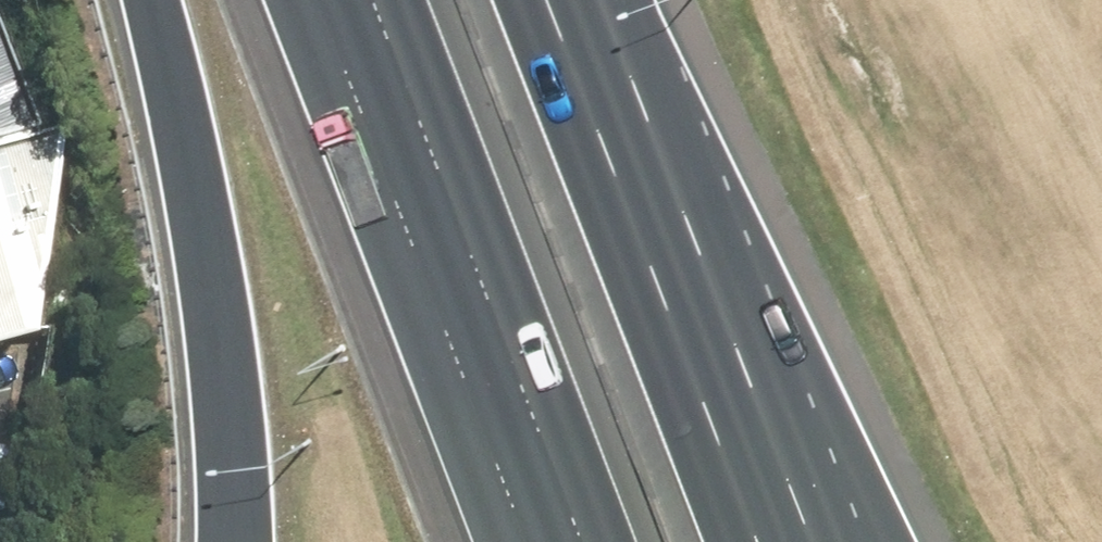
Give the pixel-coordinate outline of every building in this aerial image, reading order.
[(40,118),(0,16),(0,129),(40,118)] [(0,140),(0,341),(40,331),(64,123),(0,140)]
